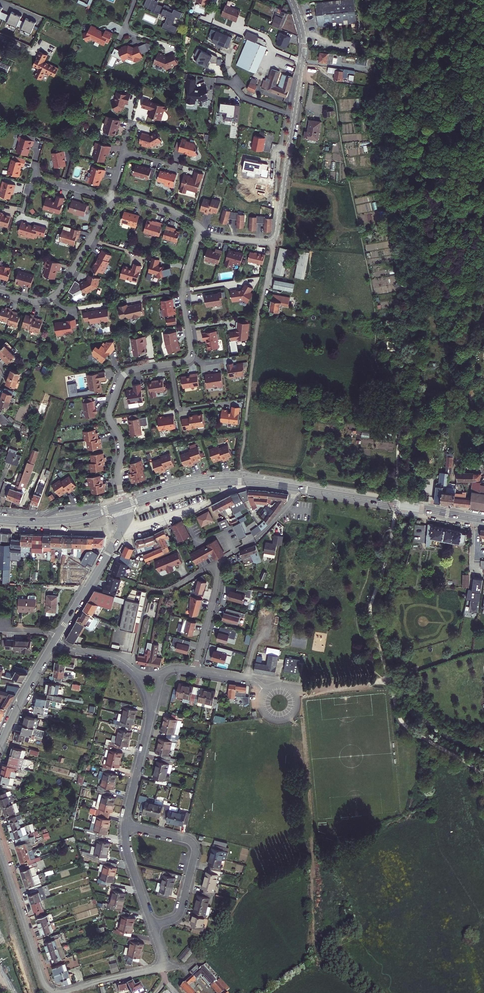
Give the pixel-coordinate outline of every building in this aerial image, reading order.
[(184,12),(174,8),(173,10),(169,8),(169,6),(164,4),(163,6),(157,4),(158,1),(155,0),(146,0),(143,6),(168,16),(165,22),(164,22),(162,27),(175,33),(178,26),(172,24),(176,15),(182,17),(184,12)] [(321,2),(314,3),(317,27),(355,22),(353,0),(336,0),(321,2)] [(220,14),(236,21),(240,11),(225,4),(220,14)] [(8,21),(18,26),(22,15),(12,11),(10,14),(2,11),(4,6),(0,5),(0,18),(8,21)] [(272,21),(275,22),(281,25),(282,25),(286,14),(280,11),(281,10),(277,8),(276,11),(272,21)] [(26,30),(25,32),(32,34),(36,22),(26,18),(22,28),(26,30)] [(106,40),(109,41),(113,32),(105,29),(104,32),(96,28),(96,27),(91,24),(89,29),(89,30),(83,32),(84,37),(85,37),(86,39),(91,37),(100,41),(100,42),(104,44),(106,40)] [(222,44),(228,47),(232,37),(212,28),(209,36),(214,38),(213,40),(217,42),(216,45),(221,47),(222,44)] [(248,40),(254,42),(264,46),(266,43),(263,42),(263,40),(258,38),(259,37),(247,32),(244,38),(248,40)] [(279,32),(276,39),(277,39),(275,44),(285,48),(290,37),(279,32)] [(237,65),(245,69),(248,63),(256,67),(258,60),(250,55),(254,42),(248,40),(237,65)] [(254,42),(250,55),(258,60),(261,55),(262,56),(265,47),(264,47),(264,46),(254,42)] [(146,43),(138,46),(141,53),(147,51),(150,44),(146,43)] [(139,57),(142,56),(141,53),(138,46),(133,48),(128,46),(126,46),(125,45),(120,47),(121,48),(118,49),(121,58),(123,59),(127,57),(133,59),(134,62),(139,59),(139,57)] [(216,58),(217,56),(209,51),(208,53),(197,47),(193,54),(197,56),(195,61),(205,66),(209,59),(211,60),(211,62),(216,62),(216,58)] [(44,63),(48,55),(40,51),(34,66),(39,68),(36,76),(42,79),(46,71),(54,75),(58,67),(48,62),(47,64),(44,63)] [(176,58),(174,53),(166,56),(163,54),(163,53),(158,51),(156,57),(156,56),(153,62),(164,66),(166,66),(167,68),(172,65),(178,62),(176,58)] [(333,65),(334,55),(327,54),(326,56),(320,55),(318,64),(330,66),(330,64),(333,65)] [(6,73),(9,67),(0,63),(0,71),(6,73)] [(248,63),(245,69),(253,72),(256,67),(248,63)] [(261,88),(264,89),(266,90),(286,97),(292,77),(287,76),(281,74),(277,87),(275,86),(275,84),(274,84),(279,71),(271,69),(267,82),(263,81),(261,88)] [(335,71),(334,80),(342,81),(342,78),(346,78),(346,73),(353,74),(354,71),(343,70),(342,72),(335,71)] [(196,80),(187,79),(186,89),(188,90),(187,102),(195,103),(202,101),(202,103),(209,100),(206,93),(209,92),(207,86),(200,89),(201,89),(199,90),(195,89),(196,80)] [(129,95),(116,91),(114,96),(115,96),(114,101),(111,103),(116,113),(121,110),(121,108),(122,108),(124,102),(127,103),(129,95)] [(167,106),(143,99),(141,107),(148,109),(148,108),(150,108),(151,111),(150,112),(148,112),(147,116),(158,119),(160,113),(161,114),(163,109),(166,110),(167,106)] [(221,102),(219,112),(224,112),(223,119),(237,120),(239,104),(221,102)] [(120,119),(107,115),(105,122),(107,123),(104,131),(115,134),(117,126),(118,126),(120,119)] [(307,132),(305,132),(303,139),(317,142),(321,123),(310,121),(307,132)] [(17,134),(31,139),(32,135),(18,130),(16,135),(17,134)] [(158,134),(156,130),(152,133),(152,134),(150,135),(148,135),(148,134),(141,132),(140,137),(139,142),(141,143),(140,145),(147,147),(147,145),(150,146),(153,144),(154,144),(160,141),(158,135),(158,134)] [(27,147),(28,144),(29,145),(31,139),(17,134),(16,135),(15,139),(16,141),(15,145),(16,146),(15,151),(25,154),(27,148),(27,147)] [(253,148),(263,151),(266,137),(256,135),(253,148)] [(186,139),(181,138),(178,150),(183,152),(183,151),(186,152),(186,154),(190,155),(190,154),(194,155),(197,153),(195,150),(195,149),(196,148),(193,143),(185,141),(186,139)] [(113,146),(99,142),(98,143),(97,146),(98,148),(96,156),(97,159),(106,161),(108,153),(110,154),(113,146)] [(64,164),(64,160),(63,159),(63,156),(65,156),(64,149),(52,151),(54,166),(64,164)] [(22,165),(23,161),(17,160),(18,156),(12,154),(10,161),(9,161),(7,166),(8,168),(7,171),(8,172),(9,172),(9,173),(18,175),(19,169),(18,168),(19,165),(22,165)] [(268,164),(245,160),(243,169),(248,171),(248,174),(256,176),(256,172),(262,173),(261,176),(267,177),(269,170),(267,170),(268,164)] [(148,177),(152,179),(155,168),(150,166),(149,168),(144,166),(144,167),(140,166),(141,165),(135,164),(132,173),(141,175),(141,177),(148,179),(148,177)] [(89,175),(87,175),(86,180),(100,184),(101,179),(102,175),(104,176),(105,176),(107,169),(93,166),(92,172),(90,171),(89,175)] [(172,186),(176,174),(171,172),(171,173),(169,173),(168,171),(166,171),(165,172),(160,170),(159,173),(158,173),(157,175),(158,175),(157,179),(164,181),(164,182),(165,183),(165,184),(166,184),(168,184),(168,185),(172,186)] [(184,188),(195,191),(201,172),(193,170),(191,177),(188,176),(188,175),(182,173),(178,190),(183,191),(184,188)] [(11,189),(13,190),(15,183),(2,179),(0,187),(0,189),(1,189),(0,192),(0,194),(9,197),(11,189)] [(52,197),(46,195),(42,207),(59,211),(64,195),(56,193),(54,199),(52,199),(52,197)] [(203,197),(200,208),(204,209),(204,211),(203,213),(207,214),(207,212),(211,213),(212,212),(212,209),(216,211),(220,200),(211,198),(211,200),(203,197)] [(73,212),(78,214),(78,212),(83,213),(84,208),(86,209),(88,203),(82,202),(79,202),(80,200),(71,198),(68,209),(72,210),(73,212)] [(243,214),(236,214),(236,212),(222,209),(219,221),(226,223),(228,217),(236,219),(235,226),(242,227),(243,214)] [(135,226),(138,214),(132,212),(132,213),(129,212),(129,211),(124,210),(121,219),(123,221),(129,223),(130,225),(135,226)] [(1,226),(2,224),(6,225),(9,215),(2,213),(2,212),(0,212),(0,225),(1,226)] [(262,230),(270,231),(271,218),(264,217),(264,216),(256,215),(256,217),(249,216),(248,229),(255,230),(256,222),(263,223),(262,230)] [(26,221),(20,220),(17,231),(24,233),(24,234),(28,235),(28,236),(32,237),(33,235),(35,236),(36,232),(38,233),(38,234),(42,235),(45,227),(36,225),(37,224),(33,223),(32,224),(32,225),(29,224),(27,224),(25,224),(25,222),(26,221)] [(158,235),(162,223),(155,221),(154,223),(151,222),(152,221),(146,220),(143,232),(155,235),(155,234),(158,235)] [(173,227),(165,225),(162,236),(176,240),(179,231),(174,230),(172,229),(173,227)] [(80,229),(71,226),(70,231),(62,228),(59,239),(68,242),(68,244),(73,245),(74,240),(75,239),(76,236),(77,236),(80,229)] [(217,263),(221,250),(215,248),(214,250),(206,248),(205,252),(204,253),(204,254),(204,255),(203,259),(217,263)] [(283,274),(289,249),(280,248),(274,273),(283,274)] [(93,262),(90,268),(95,272),(97,269),(101,272),(104,266),(107,260),(106,259),(110,254),(101,249),(97,254),(98,256),(96,258),(96,260),(95,260),(95,262),(93,262)] [(239,264),(242,253),(236,251),(235,252),(233,251),(232,250),(228,249),(223,265),(230,267),(232,262),(239,264)] [(304,276),(309,251),(300,249),(295,274),(304,276)] [(246,255),(245,260),(258,263),(261,254),(253,252),(246,251),(245,255),(246,255)] [(159,258),(152,257),(146,278),(150,279),(152,271),(157,273),(158,276),(168,274),(167,269),(165,269),(164,266),(158,264),(159,258)] [(60,262),(46,258),(46,260),(44,260),(43,265),(44,266),(42,274),(53,277),(55,268),(58,269),(60,262)] [(140,263),(133,260),(132,266),(127,265),(128,264),(123,263),(119,275),(125,276),(136,279),(139,269),(139,268),(140,263)] [(7,279),(10,268),(8,268),(7,266),(3,265),(1,266),(0,265),(0,278),(7,279)] [(30,286),(33,274),(17,270),(14,281),(15,283),(18,284),(19,283),(30,286)] [(95,285),(98,277),(87,274),(86,278),(86,279),(84,281),(83,280),(78,283),(78,284),(75,286),(70,289),(69,288),(67,291),(71,294),(81,288),(83,292),(95,285)] [(297,281),(275,277),(274,286),(296,289),(297,281)] [(75,286),(78,284),(78,283),(73,280),(69,288),(70,289),(75,286)] [(231,297),(231,301),(238,300),(242,299),(243,300),(245,302),(246,302),(251,294),(251,293),(249,292),(249,291),(251,287),(244,283),(241,289),(235,290),(235,289),(230,290),(230,295),(230,297),(231,297)] [(217,292),(204,294),(205,305),(216,303),(216,304),(220,304),(219,297),(221,296),(221,291),(217,291),(217,292)] [(292,308),(294,296),(272,293),(270,310),(280,311),(280,306),(292,308)] [(170,298),(159,300),(160,302),(159,303),(159,308),(160,308),(162,315),(166,314),(167,315),(167,314),(172,313),(174,313),(173,308),(171,308),(171,305),(170,298)] [(117,304),(116,306),(117,311),(118,316),(124,315),(125,316),(130,316),(130,317),(131,317),(133,318),(134,318),(135,317),(136,316),(136,315),(142,314),(140,302),(130,304),(130,305),(126,306),(125,303),(117,304)] [(1,306),(0,311),(0,318),(7,320),(6,322),(15,325),(19,314),(15,313),(13,312),(14,310),(10,309),(11,307),(7,306),(7,308),(5,307),(1,306)] [(88,312),(82,312),(83,320),(89,319),(89,321),(96,320),(96,321),(99,320),(101,321),(103,321),(104,319),(105,319),(108,319),(107,308),(95,310),(94,309),(88,310),(88,312)] [(29,327),(29,329),(38,331),(41,320),(36,318),(36,317),(33,315),(33,314),(29,313),(29,314),(28,316),(24,315),(21,325),(29,327)] [(166,314),(162,315),(163,323),(175,321),(174,316),(173,316),(172,313),(167,314),(167,315),(166,314)] [(59,320),(54,320),(56,333),(64,332),(64,331),(72,330),(71,325),(75,325),(74,317),(67,318),(64,319),(63,320),(61,322),(59,320)] [(241,322),(235,322),(234,329),(236,329),(236,331),(234,332),(233,332),(230,332),(229,333),(230,341),(235,340),(235,339),(236,340),(241,339),(246,340),(248,323),(247,323),(247,321),(242,321),(241,322)] [(175,331),(163,333),(164,343),(168,353),(174,350),(174,351),(176,350),(176,349),(180,348),(177,342),(176,343),(175,340),(175,339),(176,337),(175,331)] [(215,331),(201,333),(202,340),(205,339),(207,349),(217,348),(216,342),(217,342),(216,334),(215,334),(215,331)] [(144,335),(130,338),(133,355),(144,353),(143,344),(145,344),(144,335)] [(91,350),(92,354),(97,358),(98,360),(101,362),(104,358),(104,355),(106,355),(108,352),(108,350),(112,349),(114,349),(112,340),(106,341),(103,346),(100,345),(98,348),(94,345),(91,350)] [(2,355),(9,348),(4,343),(0,346),(0,353),(2,355)] [(14,354),(9,348),(2,355),(8,360),(14,354)] [(231,362),(226,363),(228,377),(237,376),(237,375),(241,374),(242,372),(242,368),(241,361),(235,363),(235,364),(232,364),(231,362)] [(9,368),(7,375),(16,378),(19,371),(9,368)] [(103,371),(85,374),(86,382),(88,383),(88,389),(94,388),(94,391),(100,390),(99,383),(98,383),(98,379),(104,378),(103,371)] [(207,373),(204,373),(206,386),(216,384),(218,385),(222,385),(220,371),(213,372),(212,373),(213,373),(210,373),(208,372),(208,373),(207,373)] [(180,376),(182,386),(189,385),(189,386),(195,385),(195,384),(198,384),(196,372),(188,373),(189,375),(186,375),(180,376)] [(16,378),(7,375),(4,382),(14,386),(16,378)] [(157,379),(147,380),(150,395),(155,394),(154,390),(163,389),(162,385),(161,377),(157,378),(157,379)] [(139,382),(133,383),(134,390),(133,390),(133,388),(125,389),(126,394),(127,406),(138,405),(137,400),(142,399),(140,388),(139,382)] [(3,389),(0,396),(8,399),(10,396),(11,392),(3,389)] [(8,399),(0,396),(0,405),(6,407),(8,399)] [(84,400),(82,401),(85,416),(94,415),(94,412),(96,411),(95,407),(94,407),(93,399),(91,399),(84,400)] [(227,409),(220,408),(219,421),(236,422),(238,406),(230,405),(230,411),(227,411),(227,409)] [(1,422),(3,423),(5,421),(6,423),(8,421),(9,422),(11,420),(0,411),(0,423),(1,422)] [(188,416),(180,417),(182,428),(191,427),(190,426),(203,424),(201,412),(188,414),(188,416)] [(163,416),(162,414),(156,415),(157,421),(157,422),(158,429),(167,427),(168,428),(171,427),(172,426),(174,426),(174,425),(173,421),(172,414),(167,415),(166,415),(166,416),(163,416)] [(145,415),(127,418),(129,428),(128,429),(129,435),(138,433),(138,430),(139,429),(138,424),(147,423),(145,415)] [(94,428),(82,430),(84,439),(86,439),(97,438),(97,434),(95,434),(95,432),(94,428)] [(318,446),(319,446),(321,448),(323,448),(324,448),(325,448),(326,448),(326,447),(326,446),(326,445),(326,444),(327,436),(327,435),(326,435),(321,437),(319,438),(318,438),(318,439),(317,439),(317,442),(317,444),(317,445),(318,446)] [(97,438),(86,439),(87,449),(99,447),(98,441),(100,441),(99,437),(97,438)] [(226,444),(217,447),(221,458),(222,460),(225,459),(225,457),(227,456),(230,455),(226,444)] [(187,448),(188,450),(192,461),(195,460),(195,458),(197,457),(200,456),(196,445),(187,448)] [(217,445),(208,448),(211,459),(217,458),(217,459),(221,458),(217,447),(217,445)] [(12,462),(17,464),(21,455),(15,452),(16,449),(10,446),(8,450),(9,450),(6,461),(12,463),(12,462)] [(188,450),(179,453),(183,464),(186,463),(188,462),(189,464),(192,463),(192,461),(188,450)] [(103,451),(90,453),(91,462),(104,460),(106,460),(105,456),(104,456),(103,451)] [(168,451),(159,455),(160,456),(164,468),(167,466),(167,465),(172,463),(168,451)] [(164,468),(160,456),(151,460),(155,471),(158,470),(160,469),(161,471),(164,470),(164,468)] [(36,460),(29,458),(23,474),(14,498),(20,501),(24,490),(21,489),(25,479),(28,481),(36,460)] [(73,460),(64,458),(62,465),(72,466),(73,460)] [(142,468),(144,467),(141,458),(129,462),(131,465),(131,467),(129,468),(131,472),(142,468)] [(91,462),(89,462),(91,470),(104,468),(103,464),(104,464),(104,460),(91,462)] [(445,473),(442,503),(449,504),(454,504),(455,493),(456,492),(446,491),(447,487),(448,473),(451,473),(452,468),(445,467),(445,473)] [(131,472),(129,472),(130,476),(132,475),(134,481),(145,477),(142,468),(131,472)] [(14,487),(10,485),(7,496),(14,498),(23,474),(19,472),(14,487)] [(442,503),(445,473),(440,472),(439,482),(437,482),(435,502),(442,503)] [(465,473),(457,473),(457,481),(457,482),(457,481),(460,481),(465,481),(465,473)] [(465,481),(472,481),(473,481),(473,473),(465,473),(465,481)] [(479,481),(481,473),(473,473),(473,481),(479,481)] [(69,474),(61,479),(68,489),(69,491),(72,489),(71,487),(73,486),(76,484),(69,474)] [(101,474),(88,476),(89,484),(91,484),(103,482),(103,479),(101,479),(101,474)] [(60,478),(52,483),(58,493),(63,490),(64,491),(68,489),(61,479),(60,478)] [(40,484),(37,483),(31,501),(39,503),(46,481),(42,480),(40,484)] [(7,496),(10,485),(11,484),(4,481),(0,491),(0,493),(7,496)] [(480,485),(480,482),(472,481),(471,495),(471,498),(471,499),(471,506),(471,507),(483,509),(483,486),(480,485)] [(103,482),(91,484),(92,492),(105,491),(104,486),(106,486),(105,482),(103,482)] [(246,491),(239,493),(243,503),(248,501),(246,498),(248,491),(246,491)] [(263,492),(248,491),(246,498),(248,501),(252,511),(256,509),(255,507),(256,507),(255,504),(256,503),(266,504),(266,503),(268,492),(263,492)] [(286,494),(268,492),(266,503),(269,504),(270,500),(275,500),(274,504),(273,504),(274,505),(279,509),(284,503),(285,503),(286,501),(287,495),(286,494)] [(465,498),(466,492),(464,492),(463,492),(463,494),(455,493),(454,504),(465,506),(465,498)] [(239,493),(231,495),(238,509),(243,506),(242,503),(243,503),(239,493)] [(231,495),(225,498),(230,508),(233,511),(238,509),(231,495)] [(225,498),(220,501),(227,514),(229,513),(228,509),(230,508),(225,498)] [(220,501),(211,505),(214,512),(219,510),(220,512),(221,513),(224,518),(228,516),(227,514),(220,501)] [(276,514),(279,509),(274,505),(272,508),(268,506),(267,507),(271,509),(276,514)] [(272,519),(276,514),(271,509),(268,513),(264,510),(263,511),(272,519)] [(268,524),(272,519),(263,511),(262,513),(266,516),(263,520),(264,521),(268,524)] [(208,512),(197,518),(202,527),(213,521),(208,512)] [(225,520),(217,524),(220,530),(229,527),(225,520)] [(260,531),(268,524),(264,521),(257,526),(260,531)] [(180,522),(172,527),(180,542),(190,537),(185,528),(184,528),(180,522)] [(241,539),(248,535),(241,522),(234,526),(241,539)] [(452,541),(454,530),(433,526),(434,524),(428,523),(427,534),(427,542),(426,546),(430,546),(431,537),(452,541)] [(253,538),(260,531),(257,526),(250,532),(253,538)] [(161,532),(154,535),(157,541),(159,540),(164,538),(164,540),(167,539),(166,535),(167,535),(167,533),(167,532),(166,529),(161,532)] [(454,530),(452,541),(460,543),(460,542),(464,543),(466,534),(466,533),(462,533),(462,532),(454,530)] [(0,534),(0,542),(0,546),(1,546),(1,547),(6,547),(8,548),(8,543),(18,543),(18,541),(18,535),(10,535),(0,534)] [(136,539),(135,540),(138,550),(139,553),(146,550),(144,547),(157,542),(157,541),(154,535),(147,537),(144,538),(136,539)] [(273,544),(267,543),(264,556),(275,558),(277,545),(281,546),(283,537),(275,535),(273,544)] [(39,537),(28,536),(28,542),(27,557),(29,558),(30,553),(38,553),(38,547),(39,537)] [(49,537),(39,537),(38,547),(38,553),(38,558),(44,558),(44,557),(45,544),(49,545),(49,537)] [(58,537),(49,537),(49,545),(48,547),(57,547),(58,537)] [(168,551),(164,540),(164,538),(159,540),(162,548),(164,553),(168,551)] [(109,539),(100,539),(99,548),(109,548),(109,539)] [(205,547),(191,555),(196,565),(212,555),(214,560),(224,554),(215,539),(206,545),(207,547),(206,548),(205,547)] [(28,542),(18,541),(18,543),(18,549),(17,565),(19,565),(19,557),(23,557),(23,561),(25,562),(25,565),(26,565),(27,557),(28,542)] [(253,558),(255,562),(261,559),(256,544),(245,549),(245,550),(240,551),(242,556),(243,556),(245,561),(253,558)] [(16,584),(17,565),(18,549),(8,548),(6,547),(4,570),(10,570),(9,584),(16,584)] [(128,547),(124,556),(125,556),(129,558),(131,559),(135,550),(128,547)] [(146,561),(164,553),(162,548),(144,555),(146,561)] [(96,569),(105,554),(99,551),(98,551),(94,553),(87,564),(96,569)] [(178,552),(155,562),(159,572),(166,568),(168,572),(174,570),(172,566),(177,564),(177,565),(182,562),(178,552)] [(113,568),(112,572),(123,576),(129,558),(124,556),(121,555),(119,562),(116,561),(114,566),(115,566),(114,569),(113,568)] [(44,558),(43,565),(57,566),(57,562),(57,558),(52,558),(44,557),(44,558)] [(90,579),(93,573),(88,570),(75,570),(75,580),(77,580),(77,585),(86,585),(87,578),(90,579)] [(102,591),(115,596),(121,581),(109,577),(108,582),(109,582),(108,585),(107,585),(106,585),(105,584),(102,591)] [(206,577),(199,582),(201,586),(200,591),(199,590),(196,591),(196,594),(207,598),(209,593),(208,592),(211,584),(206,577)] [(472,589),(481,590),(483,579),(474,577),(472,589)] [(251,598),(252,590),(238,588),(236,593),(230,591),(228,599),(244,604),(245,597),(251,598)] [(126,600),(136,602),(138,591),(131,589),(126,600)] [(472,589),(468,589),(466,599),(470,600),(480,600),(481,590),(472,589)] [(114,598),(95,591),(89,602),(84,610),(94,615),(100,605),(112,608),(114,598)] [(134,631),(138,632),(147,593),(143,592),(140,603),(134,631)] [(19,599),(18,611),(28,612),(28,611),(36,611),(36,596),(35,595),(29,595),(28,596),(28,599),(19,599)] [(50,611),(50,615),(56,615),(57,596),(48,596),(47,611),(50,611)] [(190,597),(190,616),(198,616),(202,600),(190,597)] [(126,600),(120,628),(134,631),(140,603),(136,602),(126,600)] [(480,600),(470,600),(469,611),(472,612),(474,613),(474,612),(478,613),(480,600)] [(249,616),(230,610),(229,616),(228,616),(226,622),(242,626),(244,619),(247,620),(249,616)] [(94,618),(84,612),(82,617),(80,616),(67,640),(74,644),(86,625),(89,627),(94,618)] [(184,619),(180,633),(192,636),(196,623),(184,619)] [(237,632),(221,627),(217,641),(228,644),(229,638),(235,640),(237,632)] [(187,641),(178,638),(176,646),(181,648),(179,652),(191,655),(193,647),(186,645),(187,641)] [(7,647),(7,649),(24,650),(24,652),(32,652),(32,644),(33,643),(33,641),(32,641),(32,640),(4,640),(4,647),(7,647)] [(151,649),(148,664),(160,666),(162,657),(156,656),(158,644),(153,643),(151,649)] [(145,658),(138,657),(137,663),(148,664),(151,649),(147,648),(145,658)] [(237,652),(221,648),(220,653),(217,652),(215,661),(229,665),(231,656),(236,657),(237,652)] [(281,656),(271,655),(269,665),(258,663),(256,673),(277,676),(281,656)] [(56,661),(55,668),(65,669),(66,666),(74,667),(74,663),(71,663),(72,657),(66,656),(65,662),(56,661)] [(302,663),(288,661),(286,674),(299,676),(302,663)] [(9,676),(2,674),(2,676),(24,681),(29,673),(28,673),(28,669),(22,668),(20,671),(17,671),(14,676),(10,675),(9,676)] [(65,673),(65,669),(55,668),(54,675),(55,675),(55,680),(62,681),(63,676),(72,677),(72,674),(65,673)] [(59,684),(46,682),(45,692),(58,693),(59,684)] [(190,687),(183,685),(181,692),(178,691),(175,702),(177,703),(178,700),(179,701),(180,698),(187,700),(190,687)] [(249,688),(232,686),(230,698),(237,699),(237,697),(243,698),(245,707),(251,705),(251,699),(247,698),(249,688)] [(197,688),(190,687),(187,700),(186,704),(197,706),(199,696),(195,695),(197,688)] [(202,697),(199,696),(197,706),(207,709),(208,709),(208,705),(212,692),(204,690),(202,697)] [(16,694),(3,691),(2,696),(3,696),(1,699),(4,701),(7,697),(13,699),(16,694)] [(219,694),(212,692),(208,705),(215,707),(215,709),(218,710),(220,701),(217,701),(219,694)] [(13,699),(7,697),(4,701),(1,699),(0,699),(0,707),(7,710),(13,699)] [(47,699),(37,697),(36,703),(46,705),(47,699)] [(46,705),(36,703),(34,711),(39,712),(38,715),(51,718),(52,714),(48,713),(48,714),(44,713),(46,705)] [(136,707),(126,704),(125,707),(127,707),(127,708),(129,708),(127,716),(140,719),(142,711),(141,711),(136,709),(136,707)] [(139,726),(140,719),(127,716),(122,714),(119,725),(131,728),(132,724),(137,725),(139,726)] [(185,718),(176,716),(175,719),(168,717),(166,725),(183,729),(185,718)] [(44,721),(31,718),(29,726),(42,730),(44,721)] [(130,731),(131,728),(119,725),(118,728),(124,730),(122,737),(135,740),(137,733),(136,733),(130,731)] [(181,736),(183,729),(166,725),(164,732),(171,734),(170,738),(182,741),(183,736),(181,736)] [(46,731),(42,730),(29,726),(27,734),(44,738),(46,731)] [(47,739),(44,738),(27,734),(21,732),(19,740),(27,742),(33,744),(34,740),(39,741),(39,740),(46,742),(47,739)] [(133,747),(135,740),(122,737),(120,744),(114,742),(113,746),(122,748),(126,749),(127,745),(133,747)] [(181,744),(182,741),(170,738),(169,741),(163,739),(161,747),(174,750),(176,743),(181,744)] [(121,752),(122,748),(113,746),(110,745),(110,749),(111,749),(109,756),(113,757),(126,760),(128,753),(121,752)] [(172,757),(174,750),(161,747),(159,754),(166,756),(165,759),(173,761),(174,758),(172,757)] [(31,752),(18,749),(16,757),(25,759),(29,760),(31,752)] [(23,766),(25,759),(16,757),(13,767),(23,769),(23,766)] [(124,768),(126,760),(113,757),(111,764),(109,763),(108,768),(117,770),(118,766),(124,768)] [(174,761),(173,761),(165,759),(163,759),(162,762),(161,762),(158,770),(169,773),(173,774),(175,766),(173,765),(174,761)] [(29,771),(23,769),(13,767),(8,766),(6,771),(5,772),(4,775),(5,776),(14,778),(16,771),(28,774),(29,771)] [(116,773),(117,770),(108,768),(107,771),(109,772),(107,779),(121,782),(122,775),(116,773)] [(167,781),(169,773),(158,770),(156,779),(158,779),(157,782),(168,785),(169,782),(167,781)] [(78,783),(83,784),(86,774),(81,772),(78,783)] [(19,779),(14,778),(5,776),(3,783),(8,784),(7,787),(15,789),(16,787),(17,787),(19,779)] [(119,789),(121,782),(107,779),(106,786),(103,785),(103,789),(111,791),(112,787),(119,789)] [(115,792),(111,791),(103,789),(102,791),(106,792),(105,794),(108,794),(106,801),(119,805),(121,797),(114,796),(115,792)] [(16,792),(4,796),(7,808),(20,804),(16,792)] [(149,800),(146,799),(143,810),(147,811),(146,813),(154,815),(157,804),(149,802),(149,800)] [(117,812),(119,805),(106,801),(104,808),(102,808),(102,809),(98,808),(97,811),(110,814),(111,810),(115,811),(117,812)] [(20,804),(7,808),(10,816),(11,816),(12,819),(25,815),(21,804),(20,804)] [(165,807),(157,804),(154,815),(163,818),(163,815),(166,816),(169,805),(166,804),(165,807)] [(181,808),(169,805),(166,816),(166,819),(169,820),(169,822),(176,824),(180,812),(181,808)] [(109,817),(110,814),(97,811),(96,813),(100,814),(100,815),(102,816),(101,823),(114,826),(115,819),(113,818),(109,817)] [(188,815),(180,812),(176,824),(185,826),(185,824),(189,825),(192,814),(188,813),(188,815)] [(26,819),(25,815),(12,819),(14,823),(12,824),(15,832),(25,829),(23,820),(26,819)] [(112,833),(114,826),(101,823),(99,830),(97,829),(96,831),(92,830),(92,832),(101,835),(104,835),(105,831),(111,833),(112,833)] [(29,840),(25,829),(15,832),(17,840),(18,839),(20,843),(24,842),(29,840)] [(110,837),(104,835),(101,835),(100,839),(103,839),(101,847),(114,850),(116,842),(109,841),(110,837)] [(33,839),(29,840),(24,842),(25,846),(20,848),(22,855),(32,852),(36,851),(33,839)] [(112,857),(114,850),(101,847),(97,846),(95,853),(97,853),(96,857),(105,859),(106,855),(112,857)] [(228,849),(217,846),(216,850),(215,849),(213,858),(224,860),(226,852),(227,853),(228,849)] [(35,860),(32,852),(22,855),(25,864),(31,862),(32,865),(36,864),(40,863),(39,859),(35,860)] [(222,869),(224,860),(213,858),(211,866),(212,866),(211,870),(222,873),(223,869),(222,869)] [(111,861),(105,859),(104,863),(106,864),(105,871),(118,874),(119,867),(112,865),(113,862),(111,861)] [(40,876),(36,864),(32,865),(29,867),(30,870),(25,871),(27,880),(40,876)] [(221,876),(222,873),(211,870),(210,873),(209,873),(207,881),(218,884),(220,876),(221,876)] [(116,881),(118,874),(105,871),(103,878),(101,877),(100,881),(108,883),(109,880),(116,881)] [(174,873),(163,871),(162,874),(164,874),(162,883),(173,885),(175,877),(173,876),(174,873)] [(41,875),(40,876),(27,880),(30,888),(31,887),(32,891),(40,889),(39,885),(44,884),(41,875)] [(216,892),(218,884),(207,881),(204,890),(206,890),(205,893),(214,896),(216,896),(217,893),(216,892)] [(171,893),(173,885),(162,883),(160,890),(158,890),(157,894),(168,896),(169,893),(171,893)] [(122,887),(114,885),(113,889),(116,890),(114,897),(127,899),(128,893),(121,891),(122,887)] [(45,887),(40,889),(32,891),(34,895),(32,895),(34,903),(43,901),(49,899),(45,887)] [(213,900),(214,896),(205,893),(203,893),(202,897),(200,896),(198,904),(209,907),(211,899),(213,900)] [(125,907),(127,899),(114,897),(112,904),(110,903),(109,905),(105,904),(105,906),(117,909),(118,906),(125,907)] [(47,913),(43,901),(34,903),(37,911),(38,911),(39,915),(47,913)] [(213,908),(209,907),(198,904),(196,913),(198,913),(197,916),(206,919),(208,919),(209,916),(211,917),(213,908)] [(124,911),(123,911),(122,915),(125,915),(123,923),(136,926),(138,919),(131,917),(132,913),(124,911)] [(52,914),(39,919),(42,927),(55,923),(52,914)] [(204,927),(206,919),(197,916),(195,916),(193,924),(195,925),(194,928),(205,931),(206,928),(204,927)] [(57,931),(55,923),(42,927),(44,935),(57,931)] [(134,933),(136,926),(123,923),(121,930),(119,929),(118,931),(115,930),(115,933),(126,935),(127,932),(134,933)] [(59,934),(50,938),(51,941),(46,942),(49,951),(59,947),(57,939),(60,938),(59,934)] [(133,937),(132,937),(131,941),(134,941),(132,949),(145,952),(147,944),(140,943),(141,939),(133,937)] [(63,959),(59,947),(49,951),(51,959),(53,959),(54,962),(63,959)] [(143,959),(145,952),(132,949),(130,956),(128,955),(127,959),(129,960),(135,961),(136,957),(143,959)] [(195,956),(190,951),(183,959),(189,963),(195,956)] [(118,961),(111,963),(113,970),(120,968),(118,961)] [(64,964),(54,967),(56,975),(66,971),(64,964)] [(232,992),(208,967),(202,972),(199,969),(191,976),(194,979),(197,983),(204,977),(218,992),(230,992),(232,992)] [(70,984),(66,971),(56,975),(58,982),(62,980),(64,985),(70,984)] [(182,990),(185,992),(196,992),(194,991),(196,990),(196,987),(195,986),(191,982),(182,990)]
